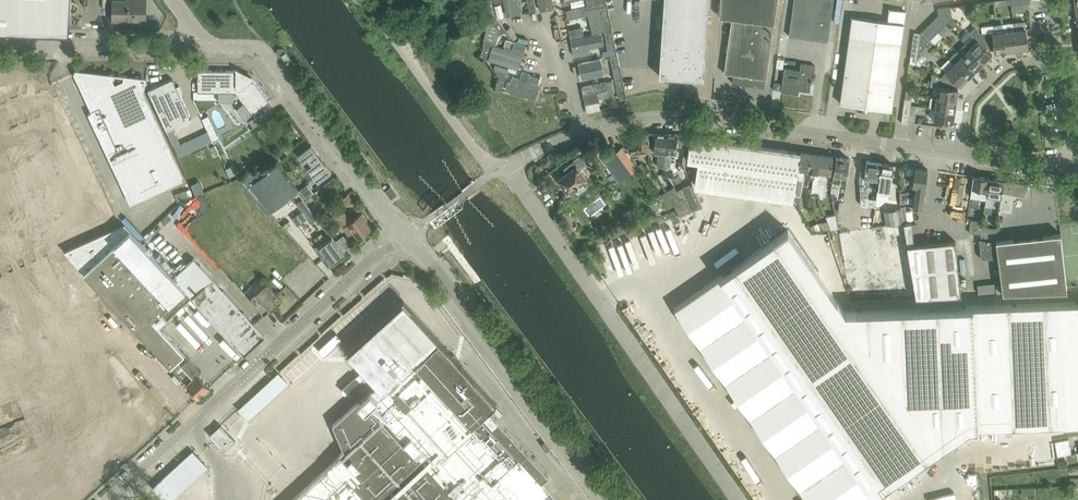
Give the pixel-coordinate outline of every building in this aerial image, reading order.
[(71,27),(72,0),(0,0),(0,23),(71,27)] [(145,21),(146,0),(145,0),(145,2),(128,2),(128,0),(113,0),(113,21),(127,21),(127,19),(133,19),(133,20),(145,21)] [(475,1),(476,5),(486,18),(495,11),(489,0),(475,0),(475,1)] [(519,0),(503,0),(506,16),(522,13),(519,0)] [(536,10),(536,9),(534,0),(527,0),(530,11),(536,10)] [(659,75),(681,77),(683,77),(691,77),(691,78),(693,78),(704,78),(708,0),(664,0),(659,75)] [(766,78),(777,0),(722,0),(719,16),(732,18),(724,72),(733,74),(732,82),(741,84),(742,86),(746,84),(764,87),(765,78),(766,78)] [(789,35),(827,41),(833,0),(794,0),(789,35)] [(598,3),(602,18),(608,17),(605,2),(598,3)] [(1011,4),(1012,12),(1029,10),(1028,2),(1030,2),(1011,4)] [(565,11),(567,19),(588,15),(592,33),(603,30),(598,4),(565,11)] [(951,16),(950,6),(938,7),(939,14),(937,15),(945,23),(951,16)] [(852,17),(840,103),(891,110),(892,110),(892,107),(905,11),(890,9),(888,22),(852,17)] [(495,11),(486,18),(489,22),(498,16),(495,11)] [(937,15),(930,23),(937,30),(945,23),(937,15)] [(609,21),(608,17),(602,18),(604,32),(611,30),(609,21)] [(496,18),(489,23),(488,23),(483,41),(484,41),(494,44),(498,31),(500,33),(505,29),(496,18)] [(1017,49),(1028,47),(1025,22),(1013,23),(1017,49)] [(929,38),(937,30),(930,23),(922,31),(929,38)] [(1013,23),(1002,25),(1006,50),(1017,49),(1013,23)] [(992,32),(979,32),(991,49),(994,48),(994,52),(1006,50),(1002,25),(994,26),(995,32),(992,32)] [(974,36),(966,44),(983,61),(992,53),(989,51),(991,49),(979,32),(976,27),(970,32),(974,36)] [(611,30),(604,32),(607,42),(613,41),(611,30)] [(933,42),(929,38),(922,31),(920,32),(920,33),(916,63),(916,59),(933,42)] [(572,38),(576,56),(607,50),(604,32),(572,38)] [(914,32),(912,42),(909,62),(916,63),(920,33),(914,32)] [(493,45),(488,59),(519,68),(526,44),(514,41),(511,51),(493,45)] [(976,69),(983,61),(966,44),(966,43),(958,51),(976,69)] [(490,48),(483,46),(480,57),(486,59),(490,48)] [(277,53),(277,54),(279,56),(281,55),(287,63),(292,59),(284,49),(283,48),(282,47),(281,47),(280,47),(279,47),(278,48),(277,49),(277,50),(277,51),(277,52),(277,53)] [(950,59),(954,63),(968,77),(976,69),(958,51),(950,59)] [(612,67),(618,65),(616,55),(616,54),(610,55),(612,67)] [(610,69),(608,57),(578,62),(581,80),(593,78),(592,72),(610,69)] [(801,63),(800,70),(784,68),(781,91),(792,93),(792,88),(810,91),(812,72),(814,72),(815,65),(801,63)] [(959,85),(968,77),(954,63),(946,71),(941,77),(955,85),(957,82),(959,85)] [(614,78),(615,80),(621,79),(619,70),(618,65),(612,67),(613,71),(614,78)] [(138,74),(115,84),(110,74),(79,70),(75,69),(74,72),(92,111),(88,113),(130,203),(183,178),(141,89),(144,88),(145,88),(145,81),(141,81),(138,74)] [(507,73),(494,69),(499,77),(505,79),(507,73)] [(268,102),(270,101),(262,91),(252,77),(249,79),(238,73),(238,70),(198,70),(198,91),(219,92),(219,101),(232,101),(232,92),(236,92),(244,103),(236,109),(244,119),(252,114),(268,102)] [(541,85),(530,81),(533,73),(524,70),(521,78),(513,76),(511,82),(508,81),(506,89),(536,99),(541,85)] [(505,79),(499,77),(496,88),(502,90),(505,79)] [(938,85),(937,96),(956,99),(958,88),(954,87),(955,85),(941,77),(939,78),(938,85)] [(172,78),(148,89),(167,130),(191,118),(180,94),(183,93),(179,85),(178,85),(179,87),(177,88),(172,78)] [(599,97),(616,93),(613,79),(582,86),(586,104),(600,101),(599,97)] [(621,79),(615,80),(617,91),(623,89),(621,79)] [(41,456),(47,468),(93,447),(88,435),(145,409),(94,300),(55,248),(113,221),(51,88),(51,87),(50,87),(50,86),(49,86),(48,86),(47,86),(13,86),(13,93),(0,99),(0,475),(41,456)] [(905,92),(901,122),(908,123),(908,121),(911,104),(911,98),(910,98),(911,93),(905,92)] [(930,107),(935,107),(955,110),(956,99),(937,96),(931,96),(930,107)] [(911,104),(908,121),(914,122),(917,105),(911,104)] [(953,122),(955,110),(935,107),(933,119),(953,122)] [(209,132),(212,140),(218,137),(215,130),(209,132)] [(647,133),(634,135),(635,140),(630,140),(631,152),(649,150),(647,133)] [(655,133),(654,150),(658,150),(657,166),(664,166),(666,133),(655,133)] [(666,133),(664,166),(671,166),(671,150),(676,150),(677,145),(677,134),(666,133)] [(798,168),(801,151),(788,149),(788,150),(703,138),(703,137),(690,136),(687,160),(698,162),(695,184),(794,198),(794,193),(798,168)] [(179,141),(173,144),(179,156),(185,153),(179,141)] [(318,181),(331,171),(320,157),(316,152),(317,152),(311,144),(297,154),(303,162),(308,158),(312,163),(307,167),(318,181)] [(805,169),(809,170),(810,162),(812,163),(813,153),(801,151),(798,168),(794,193),(801,194),(805,169)] [(810,162),(809,170),(810,170),(810,176),(813,176),(812,183),(811,191),(817,192),(823,154),(813,153),(812,163),(810,162)] [(611,154),(604,160),(609,167),(616,162),(611,154)] [(833,156),(823,154),(817,192),(819,197),(823,198),(826,172),(831,173),(833,156)] [(277,155),(272,158),(276,164),(281,160),(277,155)] [(567,190),(568,191),(573,187),(578,194),(586,188),(581,181),(586,178),(579,169),(586,163),(580,155),(564,167),(567,172),(558,178),(563,184),(563,186),(565,189),(567,190)] [(842,157),(836,156),(831,191),(836,192),(836,194),(839,194),(841,175),(847,176),(849,158),(847,158),(846,157),(844,157),(842,157)] [(860,173),(859,183),(859,185),(864,186),(865,186),(878,188),(879,179),(881,163),(867,161),(866,160),(866,161),(865,172),(861,171),(861,173),(860,173)] [(641,162),(637,165),(643,174),(647,172),(641,162)] [(878,188),(876,198),(888,200),(891,181),(894,164),(890,164),(881,163),(879,179),(878,188)] [(269,212),(297,191),(278,165),(247,188),(269,212)] [(914,167),(912,185),(916,185),(913,207),(922,208),(928,169),(914,167)] [(979,195),(986,196),(988,177),(973,175),(969,205),(978,206),(979,195)] [(986,196),(984,212),(991,213),(994,195),(1001,196),(1003,181),(1003,180),(1004,180),(988,177),(986,196)] [(1028,184),(1003,181),(1001,196),(1000,210),(1011,211),(1013,194),(1026,196),(1028,184)] [(308,183),(297,191),(304,200),(314,192),(308,183)] [(691,183),(677,189),(691,210),(702,206),(691,183)] [(391,186),(385,190),(391,198),(397,194),(391,186)] [(470,198),(470,197),(463,189),(462,189),(462,188),(461,189),(461,190),(461,191),(468,199),(469,200),(470,200),(470,199),(470,198)] [(677,189),(668,195),(675,206),(680,214),(691,210),(677,189)] [(342,197),(347,204),(353,200),(348,193),(342,197)] [(668,195),(662,198),(669,210),(675,206),(668,195)] [(659,197),(648,203),(654,214),(665,208),(659,197)] [(446,202),(446,201),(445,201),(444,201),(444,202),(443,202),(443,203),(444,204),(450,212),(451,213),(452,212),(453,211),(452,210),(446,202)] [(634,208),(623,213),(626,222),(638,217),(634,208)] [(895,216),(885,218),(886,225),(903,222),(901,209),(894,210),(895,216)] [(343,210),(334,216),(341,225),(341,224),(349,234),(353,231),(358,237),(371,227),(366,220),(367,219),(362,212),(352,219),(351,220),(343,210)] [(834,211),(828,212),(831,223),(837,222),(834,211)] [(968,232),(981,233),(983,219),(970,218),(968,232)] [(818,222),(822,230),(831,229),(827,220),(818,222)] [(818,222),(809,226),(812,231),(822,230),(818,222)] [(911,222),(903,224),(905,233),(912,232),(911,222)] [(124,224),(64,251),(84,272),(121,312),(133,324),(199,396),(210,386),(202,377),(199,373),(201,371),(189,358),(190,358),(158,324),(166,317),(167,317),(191,297),(183,288),(174,278),(155,257),(124,224)] [(721,276),(872,495),(887,485),(969,428),(1077,424),(1077,301),(845,311),(788,229),(721,276)] [(916,297),(931,296),(926,243),(914,244),(912,232),(905,233),(916,297)] [(313,247),(328,266),(345,254),(332,237),(327,241),(321,233),(314,238),(318,243),(313,247)] [(1067,289),(1060,233),(996,240),(998,256),(1002,292),(1067,290),(1067,289)] [(337,243),(342,248),(344,251),(351,245),(345,237),(337,243)] [(614,277),(640,265),(628,238),(602,250),(614,277)] [(998,256),(996,240),(979,239),(981,258),(998,256)] [(926,243),(931,296),(959,295),(953,240),(926,243)] [(193,260),(174,278),(183,288),(191,297),(243,354),(243,355),(258,342),(265,336),(259,330),(259,329),(213,279),(212,280),(193,260)] [(721,276),(672,309),(804,499),(875,499),(872,495),(721,276)] [(281,300),(282,300),(267,283),(250,298),(264,314),(263,314),(264,315),(265,314),(270,309),(271,310),(271,309),(281,300)] [(541,481),(548,475),(489,410),(496,403),(462,366),(452,355),(410,309),(412,308),(403,299),(394,307),(395,309),(348,352),(348,353),(353,358),(377,384),(333,423),(343,449),(339,453),(341,455),(291,499),(559,499),(541,481)] [(348,316),(337,326),(350,341),(362,332),(348,316)] [(336,333),(318,349),(324,356),(342,339),(336,333)] [(257,393),(239,409),(247,418),(287,382),(278,373),(257,393)] [(220,425),(210,434),(220,445),(224,450),(235,440),(231,435),(230,436),(220,425)] [(1068,438),(1054,440),(1057,455),(1071,453),(1068,438)] [(544,441),(541,444),(546,451),(549,448),(544,441)] [(153,487),(165,499),(170,499),(206,466),(192,451),(175,467),(171,471),(153,487)]
